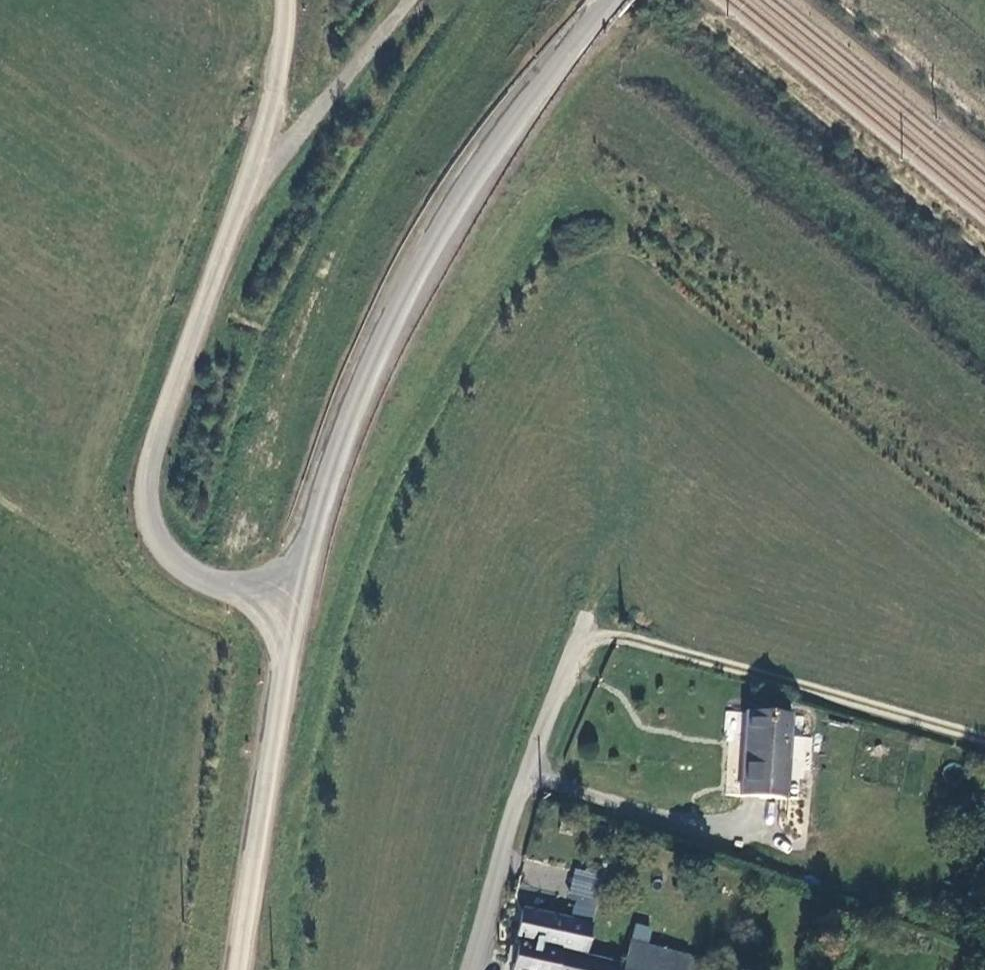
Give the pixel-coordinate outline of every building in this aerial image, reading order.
[(734,803),(777,808),(786,739),(742,735),(734,803)] [(575,959),(582,925),(576,925),(513,911),(506,947),(508,947),(504,969),(553,969),(558,955),(575,959)] [(618,969),(708,969),(709,968),(640,951),(645,934),(629,931),(625,947),(624,947),(618,969)] [(618,969),(575,959),(558,955),(553,969),(618,969)]
